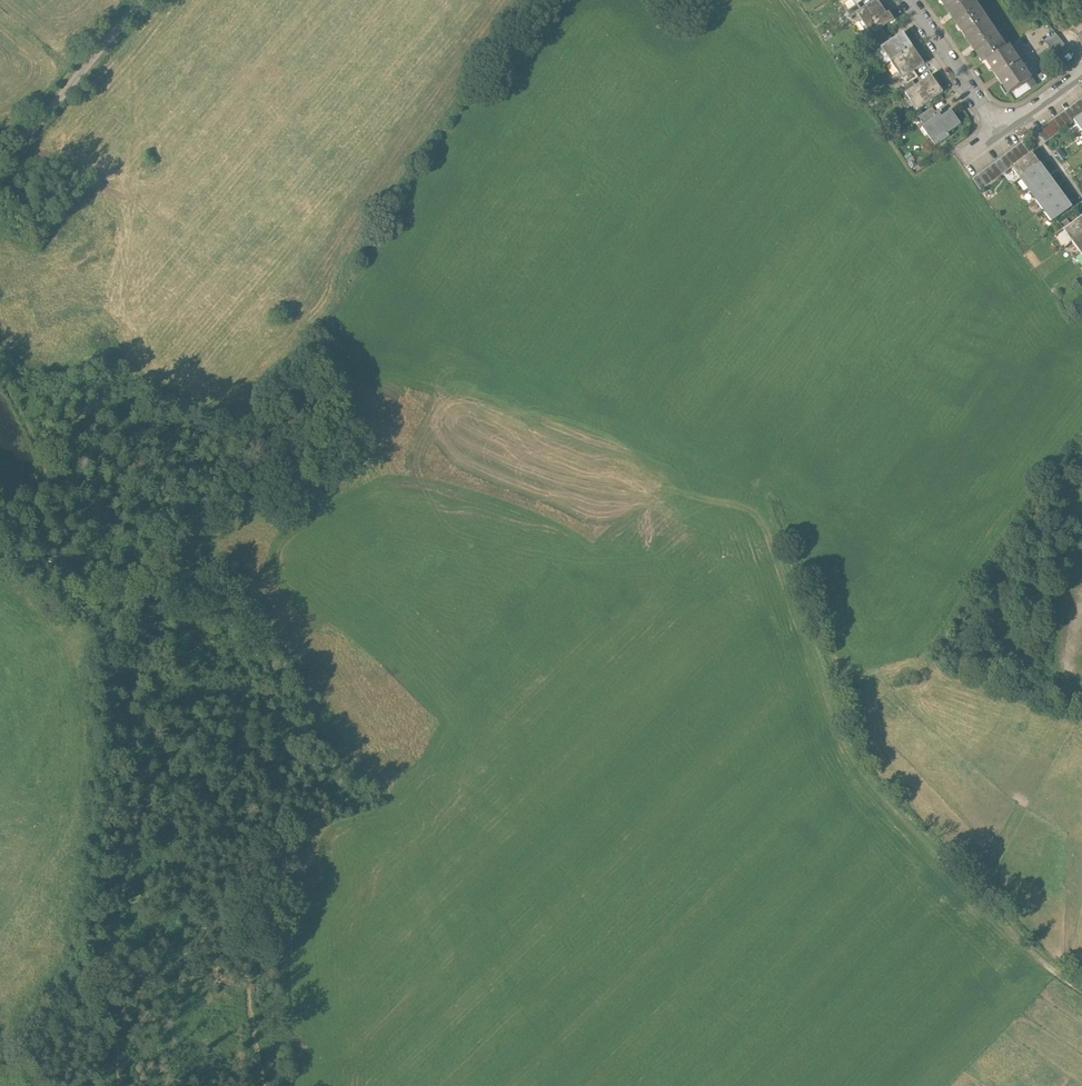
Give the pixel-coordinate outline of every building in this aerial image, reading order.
[(852,0),(845,5),(848,11),(864,0),(853,0),(852,0)] [(884,11),(877,0),(857,14),(864,25),(884,11)] [(960,32),(984,17),(972,0),(939,0),(960,32)] [(884,11),(864,25),(871,36),(894,21),(889,13),(887,14),(884,11)] [(1005,48),(984,17),(960,32),(982,64),(985,62),(1005,48)] [(1080,17),(1071,24),(1081,39),(1081,19),(1080,17)] [(903,33),(875,52),(884,66),(892,61),(913,47),(903,33)] [(1056,36),(1046,44),(1059,60),(1069,52),(1056,36)] [(1008,96),(1031,80),(1009,46),(1005,48),(985,62),(1008,96)] [(913,47),(892,61),(899,72),(899,73),(903,79),(925,64),(913,47)] [(943,92),(931,76),(906,94),(918,110),(943,92)] [(1038,132),(1046,143),(1074,122),(1081,116),(1081,100),(1038,132)] [(938,140),(961,124),(951,111),(944,116),(940,111),(934,115),(936,118),(922,127),(935,146),(940,142),(938,140)] [(1031,154),(1023,143),(972,181),(980,192),(1012,169),(1031,154)] [(1012,169),(1020,179),(1039,165),(1031,154),(1012,169)] [(1020,179),(1028,190),(1047,176),(1039,165),(1020,179)] [(1028,190),(1036,201),(1055,186),(1047,176),(1028,190)] [(1036,201),(1044,211),(1063,197),(1055,186),(1036,201)] [(1071,208),(1063,197),(1044,211),(1052,222),(1071,208)] [(1072,243),(1081,235),(1081,219),(1064,232),(1072,243)] [(1072,243),(1080,254),(1081,252),(1081,235),(1072,243)]
